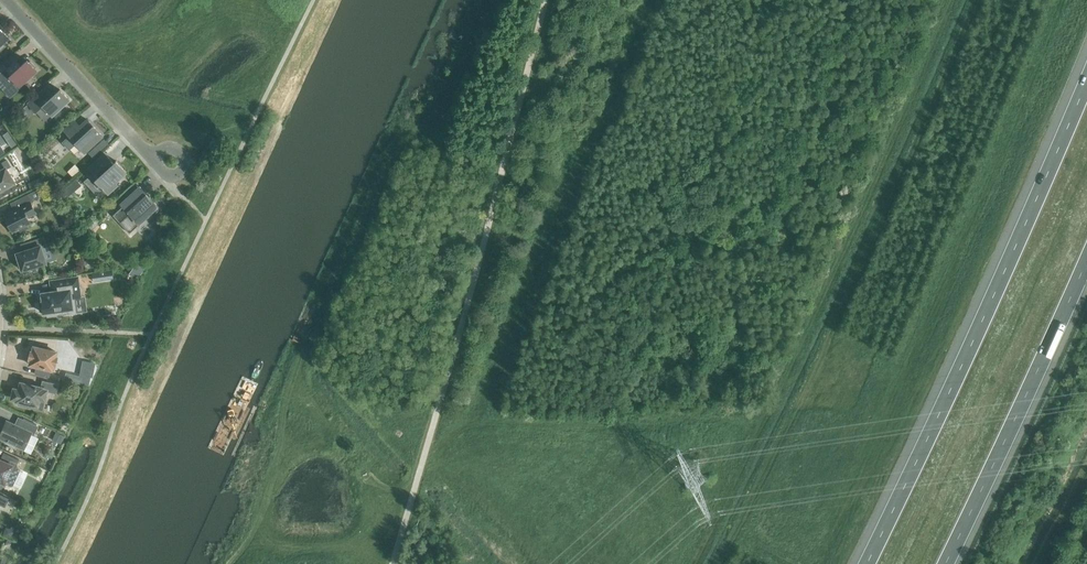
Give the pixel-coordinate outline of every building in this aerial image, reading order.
[(9,38),(0,28),(2,26),(0,24),(0,47),(9,38)] [(11,74),(7,69),(0,75),(0,86),(4,90),(14,80),(19,86),(25,81),(26,82),(32,77),(31,76),(37,71),(34,68),(36,67),(30,61),(29,62),(27,60),(11,74)] [(35,112),(43,105),(52,116),(54,114),(56,117),(62,112),(59,109),(69,100),(60,89),(55,94),(47,86),(28,103),(35,112)] [(8,104),(1,111),(8,120),(16,113),(8,104)] [(64,130),(69,136),(62,142),(69,150),(76,143),(84,152),(102,136),(87,120),(78,128),(72,123),(64,130)] [(12,136),(6,140),(12,148),(18,143),(12,136)] [(23,144),(15,149),(19,155),(27,151),(23,144)] [(104,153),(89,167),(98,177),(95,179),(108,193),(117,185),(115,182),(126,172),(116,161),(112,164),(109,161),(111,160),(104,153)] [(0,164),(0,191),(3,189),(4,190),(4,191),(16,185),(15,185),(6,169),(10,166),(7,160),(0,164)] [(75,164),(67,171),(73,177),(80,170),(75,164)] [(43,175),(36,179),(39,187),(47,183),(43,175)] [(76,179),(61,192),(64,195),(78,182),(76,179)] [(36,190),(15,200),(18,207),(4,215),(13,232),(19,229),(20,231),(28,228),(26,225),(30,224),(27,217),(35,213),(30,202),(40,198),(36,190)] [(136,191),(120,205),(122,207),(113,215),(123,227),(129,222),(133,226),(151,210),(149,207),(154,203),(146,194),(142,198),(136,191)] [(66,230),(69,239),(78,236),(75,227),(66,230)] [(57,230),(48,233),(51,241),(60,238),(57,230)] [(38,265),(46,262),(41,246),(47,244),(44,236),(30,241),(32,248),(16,253),(18,260),(16,260),(19,268),(21,268),(22,270),(30,268),(31,270),(39,267),(38,265)] [(137,263),(129,274),(137,280),(145,269),(137,263)] [(112,270),(102,271),(103,280),(113,278),(112,270)] [(81,297),(78,277),(55,280),(55,281),(57,281),(58,291),(52,291),(52,292),(42,293),(43,301),(42,302),(39,304),(40,311),(43,313),(47,312),(47,317),(58,315),(57,311),(76,308),(74,298),(81,297)] [(33,352),(30,351),(29,359),(31,359),(30,364),(37,366),(35,374),(49,377),(51,369),(52,370),(53,364),(56,365),(57,358),(55,357),(56,352),(47,350),(47,347),(39,345),(39,348),(34,347),(33,352)] [(76,375),(74,382),(82,384),(84,377),(76,375)] [(46,391),(56,393),(58,385),(43,381),(41,388),(21,383),(19,390),(14,389),(12,398),(17,399),(17,401),(18,401),(17,405),(26,407),(27,403),(38,405),(39,398),(44,399),(46,391)] [(34,435),(38,426),(21,418),(18,424),(16,423),(15,425),(7,422),(0,436),(0,438),(7,441),(6,443),(15,447),(16,445),(21,447),(25,440),(27,441),(30,434),(34,435)] [(56,432),(52,439),(61,443),(64,436),(56,432)] [(11,485),(13,485),(20,471),(19,469),(16,467),(19,460),(4,453),(0,460),(0,459),(0,481),(4,483),(5,482),(11,485)] [(5,507),(9,498),(0,494),(0,505),(5,507)]
